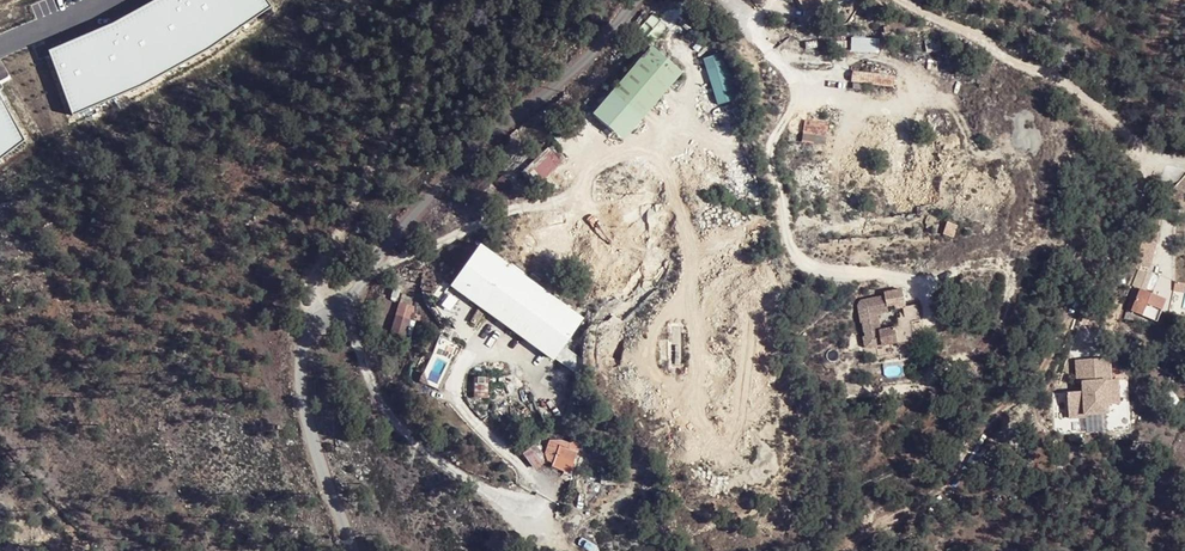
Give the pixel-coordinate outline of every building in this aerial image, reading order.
[(49,48),(75,112),(148,78),(217,43),(278,7),(273,0),(151,0),(105,25),(49,48)] [(796,2),(803,14),(815,6),(812,0),(800,0),(796,2)] [(850,37),(850,51),(879,51),(879,37),(850,37)] [(681,69),(651,44),(599,102),(629,126),(681,69)] [(701,59),(717,106),(736,99),(720,53),(701,59)] [(28,135),(0,83),(0,157),(28,135)] [(826,143),(828,122),(803,119),(800,141),(826,143)] [(529,166),(541,180),(561,163),(549,150),(529,166)] [(471,244),(443,283),(550,354),(559,342),(578,314),(471,244)] [(917,303),(906,305),(902,288),(884,291),(884,295),(861,299),(858,301),(857,305),(863,346),(869,349),(898,342),(898,344),(914,341),(911,321),(919,319),(917,303)] [(1146,295),(1134,292),(1133,298),(1128,297),(1122,324),(1130,326),(1133,317),(1140,319),(1146,295)] [(1155,298),(1146,295),(1140,319),(1149,322),(1155,298)] [(408,335),(417,307),(398,301),(389,330),(408,335)] [(559,342),(550,354),(575,371),(575,367),(578,354),(559,342)] [(1112,357),(1093,358),(1093,390),(1087,390),(1073,390),(1073,416),(1091,416),(1091,413),(1112,413),(1112,404),(1118,404),(1117,380),(1112,380),(1112,357)] [(1087,383),(1087,390),(1093,390),(1093,358),(1078,359),(1079,381),(1087,383)] [(580,451),(562,443),(553,464),(571,472),(580,451)]
